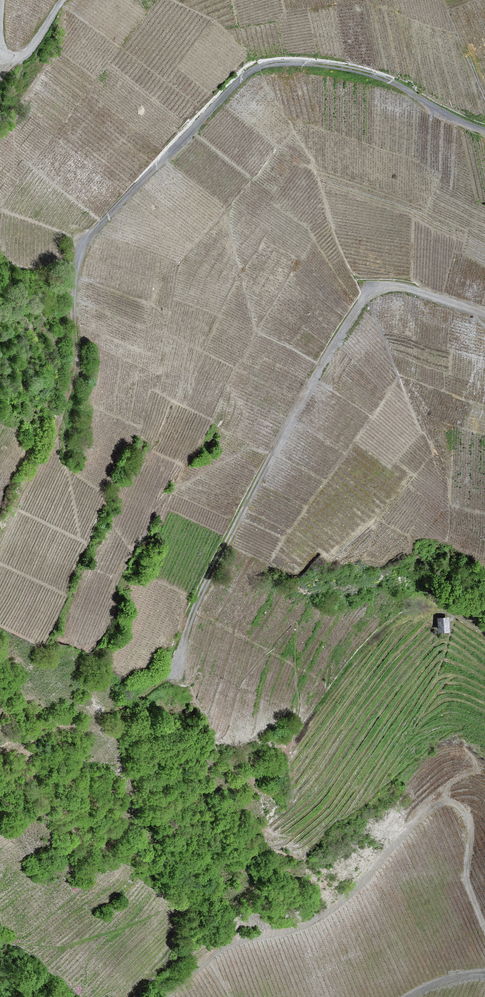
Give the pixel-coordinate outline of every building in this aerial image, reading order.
[(448,618),(438,618),(439,633),(449,632),(448,618)]
